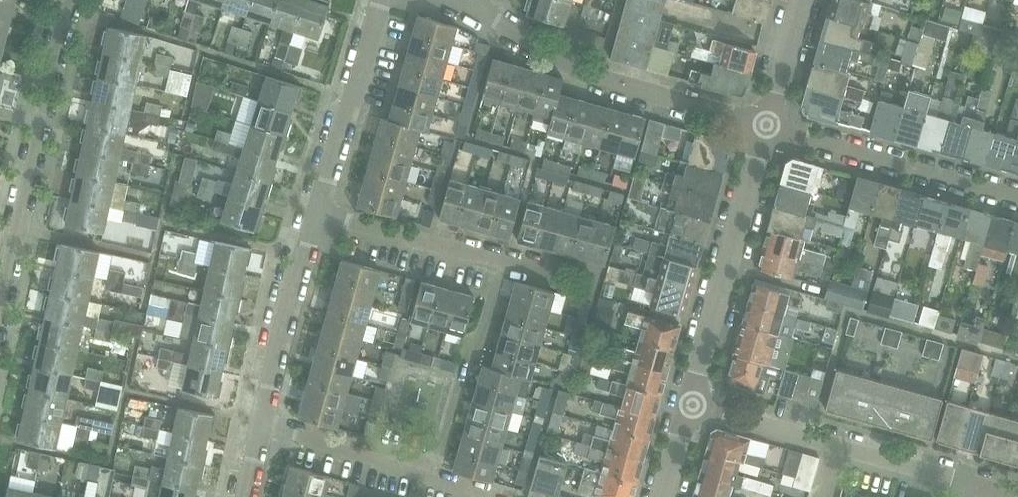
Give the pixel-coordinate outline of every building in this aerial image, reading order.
[(14,0),(0,0),(0,20),(9,22),(15,0),(14,0)] [(139,24),(146,0),(135,0),(132,10),(124,8),(121,18),(139,24)] [(185,10),(180,26),(189,29),(195,13),(199,0),(188,0),(185,10)] [(222,7),(246,15),(251,0),(225,0),(222,7)] [(246,15),(270,23),(277,0),(251,0),(246,15)] [(270,23),(294,30),(304,0),(277,0),(270,23)] [(312,0),(304,0),(294,30),(318,38),(330,2),(324,0),(313,0),(312,0)] [(571,0),(531,0),(526,14),(564,25),(571,0)] [(584,5),(600,9),(603,0),(586,0),(584,5)] [(615,39),(610,59),(646,69),(653,45),(660,18),(665,0),(626,0),(615,39)] [(735,1),(732,12),(764,21),(770,0),(733,0),(735,1)] [(865,0),(832,0),(828,16),(860,25),(871,28),(872,24),(871,24),(873,14),(879,16),(882,5),(869,1),(865,0)] [(945,4),(941,17),(957,22),(961,9),(945,4)] [(600,9),(584,5),(582,14),(597,19),(600,9)] [(195,13),(189,29),(199,32),(204,16),(195,13)] [(418,16),(413,33),(452,43),(457,27),(418,16)] [(860,25),(828,16),(821,39),(870,53),(873,42),(862,39),(857,37),(860,25)] [(983,23),(962,17),(959,29),(974,33),(980,35),(983,23)] [(165,23),(150,18),(147,28),(162,32),(165,23)] [(674,23),(660,18),(653,45),(666,49),(674,23)] [(0,20),(0,45),(3,46),(9,22),(0,20)] [(1006,29),(983,23),(980,35),(996,39),(1003,41),(1006,29)] [(242,28),(232,25),(227,41),(237,44),(242,28)] [(923,29),(911,26),(907,38),(919,42),(923,29)] [(147,35),(109,27),(103,51),(141,60),(147,35)] [(252,31),(242,28),(237,44),(247,47),(252,31)] [(1006,29),(1003,41),(1017,46),(1017,33),(1006,29)] [(743,32),(743,45),(762,44),(762,32),(743,32)] [(452,43),(413,33),(408,50),(447,61),(452,43)] [(996,39),(980,35),(974,33),(969,51),(991,58),(996,39)] [(919,42),(907,38),(907,40),(901,38),(898,49),(903,50),(900,61),(911,65),(916,51),(919,42)] [(713,39),(710,50),(694,46),(691,57),(707,61),(750,73),(756,51),(713,39)] [(890,58),(870,53),(821,39),(814,62),(847,71),(851,58),(857,60),(876,65),(872,78),(883,81),(890,58)] [(290,44),(280,41),(275,56),(285,59),(290,44)] [(490,46),(476,42),(474,49),(480,51),(488,53),(490,46)] [(666,49),(653,45),(646,69),(667,75),(674,51),(666,49)] [(447,61),(408,50),(403,68),(442,78),(447,61)] [(141,60),(103,51),(98,76),(136,84),(141,60)] [(488,53),(480,51),(475,66),(484,69),(488,53)] [(926,54),(916,51),(911,65),(921,69),(926,54)] [(173,57),(157,53),(155,63),(170,67),(173,57)] [(266,53),(263,64),(271,67),(281,70),(285,59),(275,56),(266,53)] [(493,59),(487,78),(482,97),(499,102),(510,63),(493,59)] [(750,73),(707,61),(704,73),(691,69),(688,80),(740,95),(744,93),(750,73)] [(850,72),(847,71),(814,62),(808,87),(843,97),(861,102),(864,90),(846,85),(850,72)] [(170,67),(155,63),(152,73),(168,77),(169,72),(170,67)] [(528,68),(510,63),(499,102),(510,105),(509,111),(516,113),(518,107),(517,107),(528,68)] [(442,78),(403,68),(398,85),(437,96),(442,78)] [(545,73),(528,68),(517,107),(518,107),(535,112),(545,73)] [(191,78),(169,72),(168,77),(166,90),(187,96),(191,78)] [(474,72),(470,86),(478,89),(482,75),(474,72)] [(563,78),(545,73),(535,112),(550,116),(551,117),(557,93),(559,94),(563,78)] [(961,77),(949,73),(938,115),(927,112),(925,111),(916,144),(939,150),(948,118),(950,119),(961,77)] [(136,84),(98,76),(92,100),(130,109),(136,84)] [(302,87),(266,76),(258,100),(291,111),(294,102),(297,103),(302,87)] [(248,87),(233,82),(230,91),(245,96),(248,87)] [(437,96),(398,85),(393,103),(432,114),(437,96)] [(478,89),(470,86),(466,100),(474,102),(478,89)] [(843,97),(808,87),(802,108),(804,113),(861,128),(864,117),(839,110),(843,97)] [(993,92),(982,88),(979,98),(978,98),(962,157),(985,163),(994,131),(981,128),(993,92)] [(931,96),(909,89),(905,105),(903,105),(894,137),(916,144),(925,111),(927,112),(931,96)] [(258,100),(245,96),(230,91),(227,101),(255,110),(251,124),(287,135),(292,120),(289,119),(291,111),(258,100)] [(551,117),(550,116),(546,131),(565,136),(575,98),(559,94),(557,93),(551,117)] [(978,98),(968,95),(959,122),(950,119),(948,118),(939,150),(962,157),(978,98)] [(593,103),(575,98),(565,136),(582,141),(593,103)] [(903,105),(879,98),(870,131),(894,137),(903,105)] [(1017,98),(1006,135),(994,131),(985,163),(1007,169),(1017,131),(1017,98)] [(130,109),(92,100),(87,125),(125,133),(128,119),(158,125),(160,116),(144,112),(130,109)] [(162,106),(146,102),(144,112),(160,116),(162,106)] [(393,103),(389,120),(388,120),(420,129),(420,130),(427,132),(432,114),(393,103)] [(610,108),(593,103),(582,141),(599,146),(610,108)] [(464,108),(460,121),(468,124),(472,110),(464,108)] [(628,113),(610,108),(599,146),(617,151),(628,113)] [(646,118),(628,113),(617,151),(635,156),(646,118)] [(389,120),(382,118),(377,135),(415,146),(420,130),(420,129),(388,120),(389,120)] [(681,128),(665,123),(649,119),(641,150),(656,155),(661,137),(678,141),(681,128)] [(468,124),(460,121),(456,135),(464,137),(468,124)] [(287,135),(251,124),(243,148),(276,158),(279,150),(282,151),(287,135)] [(125,133),(87,125),(82,150),(119,159),(120,158),(149,164),(151,154),(122,148),(125,133)] [(233,134),(218,129),(215,139),(230,144),(233,134)] [(476,137),(488,141),(491,132),(478,129),(476,137)] [(1007,169),(1017,172),(1017,131),(1007,169)] [(505,136),(491,132),(488,141),(503,145),(505,136)] [(727,141),(696,132),(688,164),(722,173),(730,145),(727,141)] [(415,146),(377,135),(372,153),(410,163),(415,146)] [(243,148),(230,144),(215,139),(212,149),(240,158),(236,172),(272,183),(277,168),(274,167),(276,158),(243,148)] [(510,147),(524,151),(526,142),(513,139),(510,147)] [(524,151),(541,156),(545,141),(538,139),(537,145),(526,142),(524,151)] [(445,140),(441,153),(450,156),(454,142),(445,140)] [(463,150),(476,154),(479,145),(465,141),(463,150)] [(492,149),(479,145),(476,154),(490,157),(492,149)] [(119,159),(82,150),(76,175),(114,183),(117,168),(147,174),(149,164),(120,158),(119,159)] [(659,155),(656,155),(641,150),(638,160),(655,165),(659,155)] [(498,159),(511,163),(513,154),(500,151),(498,159)] [(410,163),(372,153),(367,170),(406,181),(410,163)] [(450,156),(441,153),(437,168),(446,170),(450,156)] [(527,158),(513,154),(511,163),(525,167),(527,158)] [(544,159),(541,168),(555,171),(557,163),(544,159)] [(781,182),(812,190),(817,191),(818,186),(823,168),(793,159),(787,163),(781,182)] [(571,167),(557,163),(555,171),(569,175),(571,167)] [(722,173),(688,164),(684,176),(677,174),(677,176),(666,173),(663,183),(715,197),(722,173)] [(577,175),(590,178),(593,169),(579,166),(577,175)] [(555,171),(541,168),(539,177),(553,180),(555,171)] [(606,173),(593,169),(590,178),(604,182),(606,173)] [(406,181),(367,170),(362,187),(401,198),(406,181)] [(569,175),(555,171),(553,180),(566,184),(569,175)] [(272,183),(236,172),(232,186),(203,177),(200,187),(216,192),(229,196),(261,206),(264,197),(268,199),(272,183)] [(114,183),(76,175),(71,199),(109,208),(114,183)] [(435,175),(431,188),(440,190),(444,177),(435,175)] [(625,188),(628,179),(614,175),(612,184),(625,188)] [(879,183),(857,177),(851,196),(850,202),(846,215),(843,225),(855,228),(860,210),(871,213),(879,183)] [(450,179),(444,199),(439,218),(457,223),(468,184),(450,179)] [(188,184),(176,180),(170,205),(182,208),(188,184)] [(573,189),(586,193),(589,184),(575,180),(573,189)] [(812,190),(781,182),(775,207),(843,226),(843,225),(846,215),(825,209),(824,214),(806,209),(812,190)] [(715,197),(663,183),(661,191),(671,194),(671,196),(678,198),(674,212),(709,221),(715,197)] [(901,189),(879,183),(871,213),(882,216),(875,244),(885,247),(888,238),(901,189)] [(485,188),(468,184),(457,223),(474,228),(485,188)] [(602,187),(589,184),(586,193),(600,196),(602,187)] [(200,187),(197,197),(213,202),(216,192),(200,187)] [(401,198),(362,187),(357,205),(396,216),(401,198)] [(440,190),(431,188),(427,202),(436,204),(440,190)] [(503,193),(485,188),(474,228),(492,233),(503,193)] [(923,195),(901,189),(888,238),(898,241),(903,222),(915,226),(916,224),(923,195)] [(624,193),(610,190),(608,199),(621,202),(624,193)] [(520,198),(503,193),(492,233),(509,238),(520,198)] [(946,202),(923,195),(916,224),(933,229),(931,237),(926,236),(923,248),(925,248),(923,255),(930,257),(946,202)] [(261,206),(229,196),(221,220),(257,232),(262,216),(259,214),(261,206)] [(109,208),(71,199),(65,224),(103,232),(109,208)] [(141,203),(125,200),(122,210),(138,213),(141,203)] [(528,200),(522,220),(517,240),(535,245),(546,205),(528,200)] [(969,208),(946,202),(930,257),(931,257),(929,265),(941,269),(951,234),(960,237),(969,208)] [(563,210),(546,205),(535,245),(552,250),(563,210)] [(843,226),(775,207),(768,230),(801,239),(805,226),(814,228),(815,225),(822,227),(821,230),(842,237),(840,242),(850,245),(855,228),(843,225),(843,226)] [(662,208),(659,219),(656,230),(670,234),(702,243),(709,221),(674,212),(662,208)] [(991,214),(969,208),(960,237),(971,240),(964,266),(976,270),(980,255),(991,214)] [(434,212),(425,209),(421,223),(430,226),(434,212)] [(138,213),(122,210),(120,220),(136,223),(138,213)] [(580,215),(563,210),(552,250),(569,254),(580,215)] [(1014,221),(991,214),(980,255),(1003,261),(1006,250),(1014,221)] [(598,220),(580,215),(569,254),(586,259),(598,220)] [(615,225),(598,220),(586,259),(604,264),(615,225)] [(1014,221),(1006,250),(1017,253),(1009,279),(1017,281),(1017,222),(1014,221)] [(804,239),(801,239),(768,230),(763,249),(823,266),(826,254),(802,248),(804,239)] [(702,243),(670,234),(667,246),(635,237),(632,248),(650,253),(696,266),(702,243)] [(215,241),(201,238),(197,254),(181,250),(179,260),(195,264),(210,267),(243,274),(245,265),(249,266),(252,249),(215,241)] [(61,243),(61,244),(56,268),(94,276),(99,251),(61,243)] [(616,243),(611,260),(619,262),(624,246),(616,243)] [(823,266),(763,249),(757,268),(794,278),(796,269),(820,276),(823,266)] [(696,266),(650,253),(643,275),(690,289),(696,266)] [(381,270),(342,259),(337,278),(376,288),(381,270)] [(195,264),(179,260),(177,270),(193,274),(195,264)] [(855,264),(849,285),(860,288),(862,279),(869,281),(872,268),(855,264)] [(243,274),(210,267),(204,291),(242,299),(245,283),(241,282),(243,274)] [(94,276),(56,268),(50,292),(88,301),(94,276)] [(109,269),(107,279),(123,283),(125,273),(109,269)] [(690,289),(643,275),(621,269),(618,280),(633,285),(653,291),(649,304),(683,314),(690,289)] [(376,288),(337,278),(332,295),(371,305),(376,288)] [(823,298),(829,299),(829,300),(844,305),(862,309),(868,290),(860,288),(849,285),(828,279),(823,298)] [(421,281),(411,320),(429,325),(440,286),(421,281)] [(554,292),(516,281),(511,299),(550,310),(554,292)] [(405,282),(402,294),(402,295),(411,298),(411,296),(414,284),(405,282)] [(145,288),(123,283),(121,293),(142,297),(145,288)] [(802,298),(753,284),(748,304),(796,317),(802,298)] [(186,299),(186,286),(165,285),(164,298),(186,299)] [(457,291),(440,286),(429,325),(446,330),(457,291)] [(242,299),(204,291),(201,305),(187,303),(171,299),(169,309),(233,323),(235,314),(238,314),(242,299)] [(474,296),(457,291),(446,330),(464,335),(474,296)] [(872,291),(866,311),(888,317),(894,298),(872,291)] [(88,301),(50,292),(45,317),(83,325),(96,328),(112,331),(140,337),(143,325),(114,319),(114,321),(99,318),(85,315),(88,301)] [(371,305),(332,295),(327,312),(366,323),(371,305)] [(411,298),(402,295),(398,309),(407,311),(411,298)] [(550,310),(511,299),(506,316),(545,327),(550,310)] [(578,317),(586,320),(587,316),(591,302),(582,300),(578,314),(578,317)] [(844,305),(829,300),(826,309),(842,313),(844,305)] [(784,314),(748,304),(742,323),(778,333),(781,323),(808,330),(811,321),(796,317),(784,314)] [(940,310),(924,306),(919,324),(935,328),(939,315),(940,310)] [(233,323),(169,309),(167,319),(183,322),(179,337),(194,340),(231,348),(235,332),(231,331),(233,323)] [(642,327),(638,338),(673,348),(680,325),(629,310),(626,322),(642,327)] [(366,323),(327,312),(322,330),(361,341),(366,323)] [(956,320),(939,315),(935,328),(952,333),(956,320)] [(545,327),(506,316),(501,333),(540,344),(545,327)] [(956,335),(980,342),(984,328),(986,319),(976,316),(973,325),(960,321),(956,335)] [(83,325),(45,317),(40,341),(78,350),(83,325)] [(578,317),(577,321),(573,335),(582,337),(586,324),(585,324),(586,320),(578,317)] [(859,319),(850,317),(845,333),(854,336),(859,319)] [(402,318),(398,331),(407,334),(411,320),(402,318)] [(778,333),(742,323),(733,355),(769,365),(778,333)] [(894,329),(885,327),(880,343),(889,346),(894,329)] [(112,331),(96,328),(94,338),(110,341),(112,331)] [(984,328),(980,342),(1003,349),(1006,335),(984,328)] [(902,331),(894,329),(889,346),(897,348),(902,331)] [(361,341),(322,330),(317,348),(356,359),(361,341)] [(407,334),(398,331),(394,345),(403,348),(407,334)] [(540,344),(501,333),(496,351),(535,362),(540,344)] [(582,337),(573,335),(568,352),(573,354),(577,355),(582,337)] [(673,348),(638,338),(635,350),(619,346),(616,357),(667,371),(673,348)] [(935,341),(927,338),(922,355),(930,357),(935,341)] [(418,349),(452,356),(454,346),(420,339),(418,349)] [(231,348),(194,340),(191,353),(176,351),(160,348),(158,358),(174,361),(189,364),(222,371),(224,363),(228,363),(231,348)] [(78,350),(40,341),(34,366),(72,374),(78,350)] [(943,343),(935,341),(930,357),(939,360),(943,343)] [(356,359),(317,348),(313,364),(351,375),(356,359)] [(962,348),(957,366),(977,373),(983,354),(962,348)] [(407,349),(404,358),(419,362),(421,353),(407,349)] [(386,351),(382,366),(391,368),(395,353),(386,351)] [(535,362),(496,351),(491,368),(521,376),(521,377),(528,379),(530,379),(535,362)] [(434,357),(421,353),(419,362),(432,365),(434,357)] [(563,370),(572,377),(578,370),(582,357),(577,355),(573,354),(570,363),(563,370)] [(583,355),(582,357),(578,370),(590,374),(594,358),(583,355)] [(769,365),(733,355),(727,377),(730,383),(754,390),(759,372),(782,378),(776,396),(790,400),(798,373),(769,365)] [(667,371),(616,357),(613,367),(629,372),(625,383),(661,393),(667,371)] [(174,361),(158,358),(156,368),(172,371),(174,361)] [(1004,360),(996,358),(991,374),(999,377),(1004,360)] [(442,359),(439,368),(454,371),(456,363),(442,359)] [(1012,362),(1004,360),(999,377),(1008,379),(1012,362)] [(222,371),(189,364),(183,389),(221,397),(224,381),(220,380),(222,371)] [(351,375),(313,364),(308,382),(346,392),(351,375)] [(482,365),(477,383),(516,393),(524,395),(528,379),(521,377),(521,376),(491,368),(482,365)] [(72,374),(34,366),(29,390),(67,398),(72,374)] [(391,368),(382,366),(379,378),(387,381),(391,368)] [(88,367),(86,377),(102,380),(104,370),(88,367)] [(838,369),(837,369),(825,409),(827,409),(868,420),(879,382),(838,370),(838,369)] [(572,377),(563,370),(556,378),(564,386),(572,377)] [(137,400),(140,374),(116,371),(113,397),(137,400)] [(810,376),(798,373),(790,400),(803,403),(810,376)] [(625,396),(622,408),(654,416),(661,393),(625,383),(600,376),(597,388),(625,396)] [(823,380),(810,376),(803,403),(816,407),(823,380)] [(102,380),(86,377),(84,387),(99,390),(102,380)] [(346,392),(308,382),(303,399),(342,410),(342,409),(346,392)] [(571,401),(589,403),(591,383),(573,382),(571,401)] [(941,399),(879,382),(868,420),(930,438),(929,438),(931,439),(942,399),(941,398),(941,399)] [(516,393),(477,383),(473,400),(511,411),(516,393)] [(377,386),(373,399),(382,402),(385,388),(377,386)] [(543,386),(539,400),(548,402),(552,389),(543,386)] [(67,398),(29,390),(24,414),(62,423),(67,398)] [(558,390),(552,411),(563,415),(570,393),(558,390)] [(119,400),(98,396),(96,405),(117,410),(119,400)] [(342,410),(303,399),(298,416),(337,427),(340,416),(346,418),(348,411),(342,409),(342,410)] [(382,402),(373,399),(369,413),(378,416),(382,402)] [(511,411),(473,400),(468,418),(506,428),(511,411)] [(548,402),(539,400),(535,413),(544,416),(548,402)] [(616,417),(613,428),(648,438),(654,416),(622,408),(595,400),(592,411),(616,417)] [(948,401),(947,400),(936,440),(937,441),(937,440),(958,446),(968,407),(948,401)] [(215,415),(178,407),(173,433),(207,440),(208,431),(212,432),(215,415)] [(989,413),(968,407),(958,446),(978,451),(989,413)] [(563,415),(552,411),(546,433),(558,436),(563,415)] [(1010,418),(989,413),(978,451),(999,457),(1010,418)] [(62,423),(24,414),(18,439),(56,448),(62,423)] [(77,416),(75,425),(91,429),(93,419),(77,416)] [(146,416),(144,426),(160,429),(162,419),(146,416)] [(506,428),(468,418),(463,435),(501,446),(506,428)] [(1010,418),(999,457),(1017,463),(1017,421),(1010,418)] [(367,421),(363,434),(363,435),(372,437),(376,423),(367,421)] [(533,421),(529,434),(538,437),(542,423),(533,421)] [(91,429),(75,425),(73,435),(89,439),(91,429)] [(160,429),(144,426),(142,436),(158,439),(160,429)] [(648,438),(613,428),(610,439),(585,432),(582,443),(642,459),(648,438)] [(718,429),(711,432),(712,433),(706,451),(739,460),(762,467),(765,457),(747,451),(750,438),(718,429)] [(207,440),(173,433),(168,457),(205,465),(208,449),(205,448),(207,440)] [(538,437),(529,434),(525,448),(534,451),(538,437)] [(501,446),(463,435),(458,452),(497,463),(501,446)] [(604,461),(601,472),(636,482),(642,459),(582,443),(578,442),(575,453),(604,461)] [(802,453),(789,449),(782,473),(796,477),(802,453)] [(31,451),(31,452),(28,467),(38,469),(41,453),(31,451)] [(739,460),(706,451),(700,474),(733,483),(759,491),(772,494),(774,484),(736,473),(739,460)] [(497,463),(458,452),(453,470),(492,481),(497,463)] [(51,455),(41,453),(38,469),(48,471),(51,455)] [(819,457),(802,453),(796,477),(793,486),(810,491),(819,457)] [(567,463),(551,458),(540,455),(533,480),(531,487),(558,495),(567,463)] [(523,456),(519,468),(519,469),(528,471),(531,458),(523,456)] [(152,466),(151,468),(149,478),(162,481),(196,489),(198,480),(201,480),(205,465),(168,457),(165,469),(152,466)] [(77,477),(87,479),(90,463),(80,461),(77,477)] [(100,466),(90,463),(87,479),(97,482),(100,466)] [(133,475),(149,478),(151,468),(135,465),(133,475)] [(291,466),(286,484),(325,494),(330,477),(291,466)] [(601,496),(631,496),(636,482),(601,472),(585,468),(579,491),(601,496)] [(528,471),(519,469),(514,483),(524,485),(528,471)] [(700,474),(693,496),(732,496),(729,496),(733,483),(700,474)] [(149,478),(133,475),(131,485),(147,488),(149,478)] [(162,481),(159,496),(194,496),(196,489),(162,481)] [(351,483),(347,496),(348,496),(356,496),(360,485),(351,483)] [(286,484),(282,496),(324,496),(325,494),(286,484)] [(8,486),(6,496),(32,496),(33,492),(8,486)] [(531,487),(528,496),(565,496),(558,495),(531,487)] [(843,496),(860,496),(862,493),(846,489),(843,496)]
